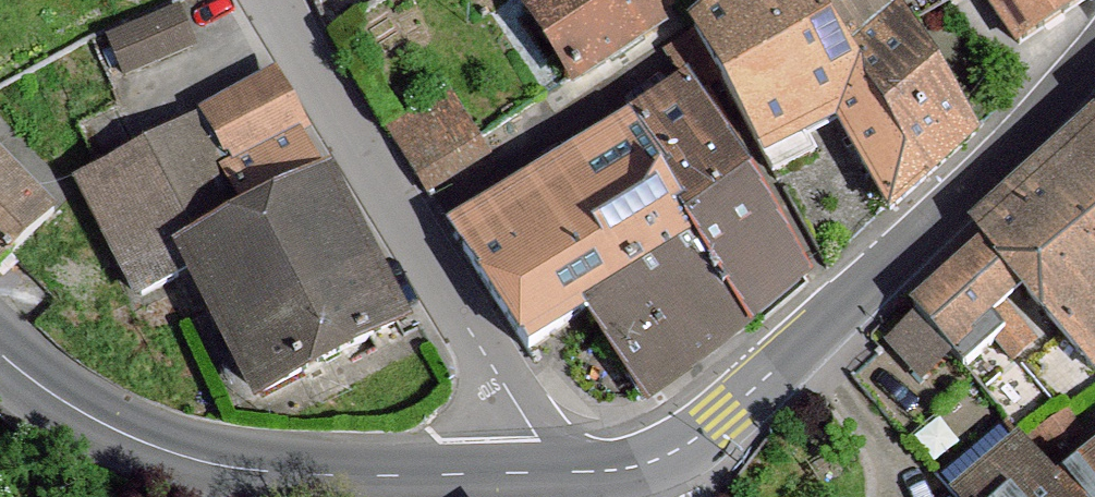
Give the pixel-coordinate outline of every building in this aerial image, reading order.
[(571,96),(669,34),(660,18),(675,9),(669,0),(523,0),(514,6),(571,96)] [(689,29),(767,166),(837,127),(893,210),(974,136),(890,3),(895,0),(725,0),(689,29)] [(953,9),(966,0),(948,0),(953,9)] [(1089,0),(986,0),(1021,50),(1089,0)] [(178,8),(104,40),(123,82),(197,49),(178,8)] [(253,413),(411,331),(327,172),(318,176),(299,139),(308,134),(275,73),(71,184),(135,306),(180,282),(253,413)] [(814,284),(688,79),(441,229),(526,364),(587,327),(648,414),(814,284)] [(904,297),(941,343),(1010,281),(1090,362),(1094,357),(1094,106),(970,217),(981,230),(904,297)] [(57,214),(0,158),(0,271),(57,214)] [(1044,469),(1013,430),(941,485),(951,496),(1094,496),(1094,429),(1044,469)]
